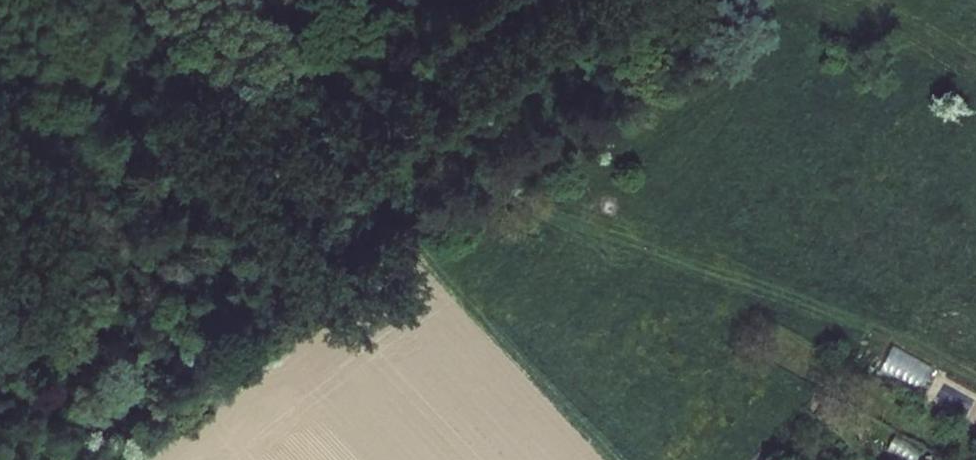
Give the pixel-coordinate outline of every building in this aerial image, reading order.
[(882,368),(922,387),(934,362),(894,344),(882,368)]
